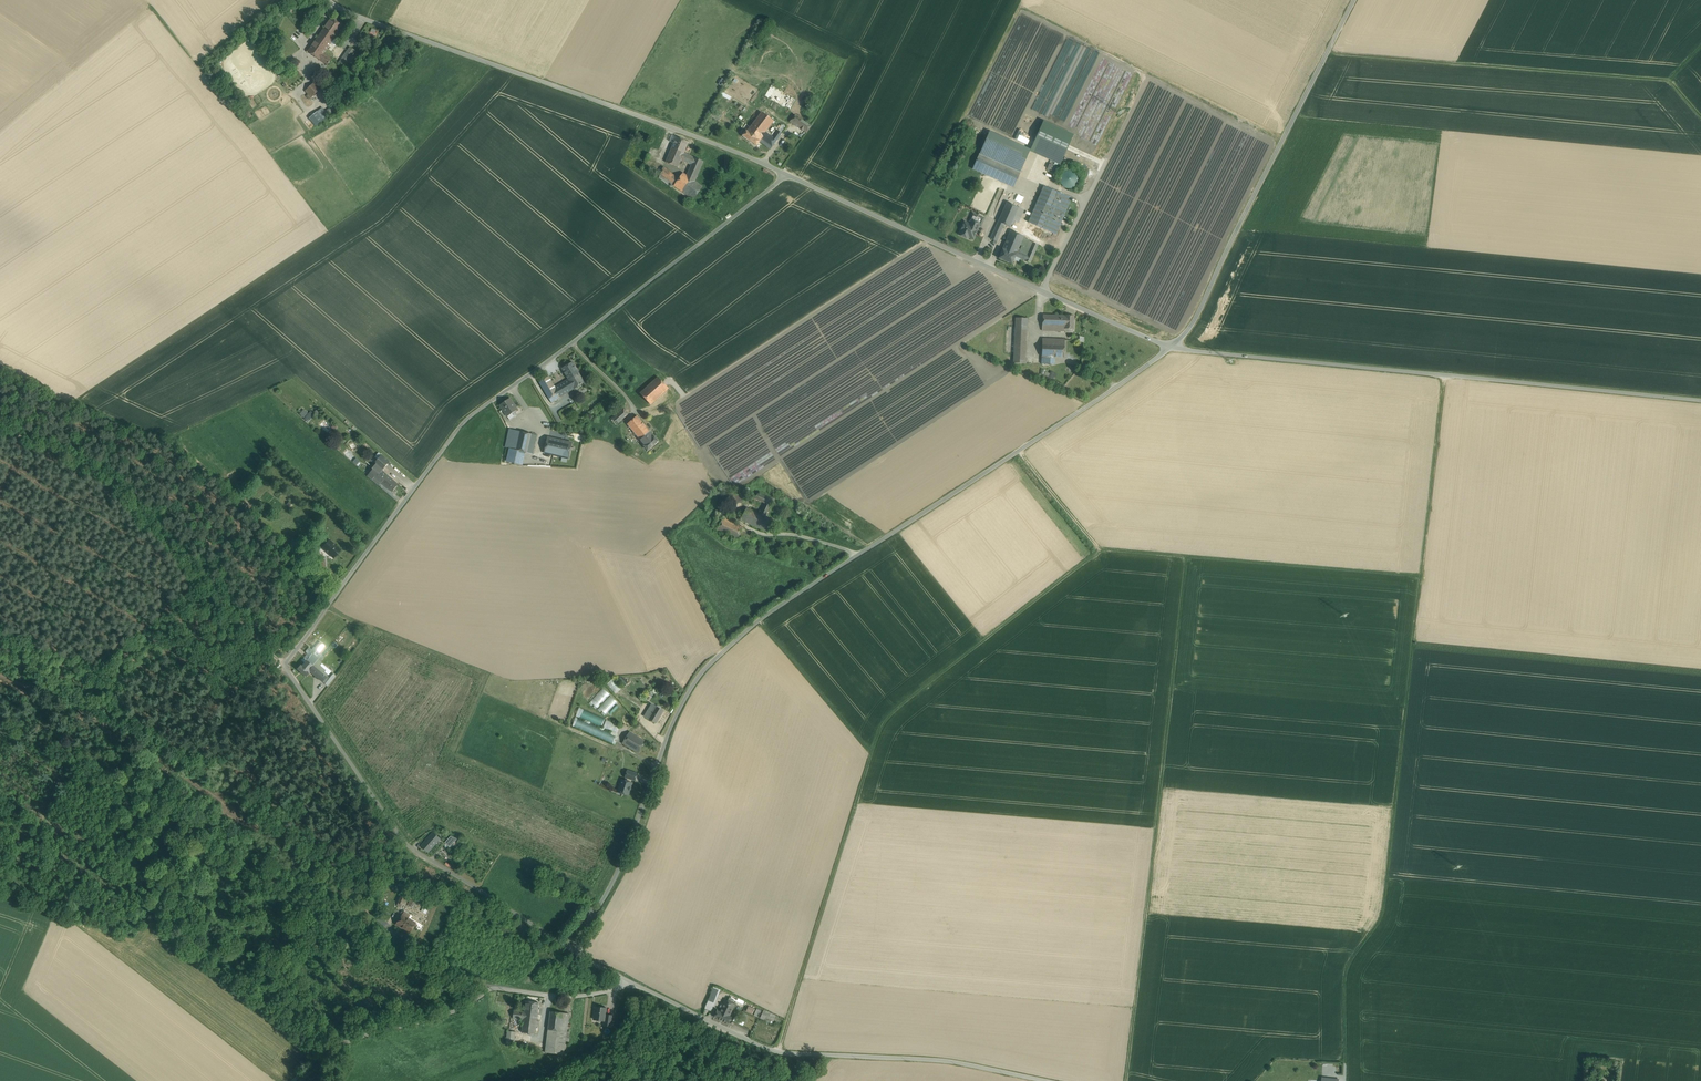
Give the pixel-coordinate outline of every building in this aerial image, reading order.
[(332,18),(308,52),(327,65),(332,59),(324,53),(343,26),(332,18)] [(350,47),(345,55),(350,58),(352,55),(355,51),(350,47)] [(345,55),(340,62),(345,66),(347,63),(350,59),(350,58),(345,55)] [(774,80),(772,85),(796,100),(799,95),(774,80)] [(314,83),(306,91),(312,97),(320,89),(314,83)] [(796,100),(772,85),(765,96),(789,111),(796,100)] [(323,120),(329,115),(323,107),(317,112),(323,120)] [(720,111),(715,118),(719,121),(724,114),(720,111)] [(323,120),(317,112),(309,118),(316,126),(323,120)] [(762,112),(747,131),(760,141),(762,139),(772,147),(782,133),(778,131),(773,138),(765,132),(774,121),(762,112)] [(811,126),(795,115),(790,122),(807,132),(811,126)] [(747,131),(746,130),(743,135),(757,146),(760,142),(760,141),(747,131)] [(1020,172),(1030,150),(990,132),(980,154),(1020,172)] [(676,137),(666,162),(678,167),(681,160),(684,153),(689,142),(676,137)] [(760,141),(760,142),(771,149),(772,147),(762,139),(760,141)] [(695,158),(684,153),(681,160),(692,165),(695,158)] [(1020,172),(980,154),(973,169),(1013,187),(1020,172)] [(695,181),(703,162),(695,158),(692,165),(687,176),(695,181)] [(660,174),(674,185),(679,179),(663,167),(660,174)] [(1078,183),(1079,179),(1078,175),(1076,172),(1073,170),(1069,170),(1065,171),(1062,173),(1060,176),(1060,179),(1061,183),(1063,186),(1066,188),(1069,189),(1073,188),(1076,186),(1078,183)] [(683,173),(679,179),(674,185),(674,186),(693,200),(703,187),(695,181),(687,176),(683,173)] [(658,177),(672,188),(674,186),(674,185),(660,174),(658,177)] [(1043,187),(1028,222),(1045,229),(1060,194),(1043,187)] [(1060,194),(1045,229),(1056,234),(1071,198),(1060,194)] [(1007,203),(998,222),(1004,225),(1010,227),(1012,224),(1013,220),(1016,221),(1019,222),(1024,210),(1007,203)] [(983,218),(973,214),(970,221),(971,222),(979,225),(980,226),(983,218)] [(979,225),(971,222),(969,225),(965,223),(963,227),(962,227),(961,229),(961,230),(959,234),(968,238),(969,237),(973,239),(979,225)] [(1004,225),(998,222),(994,231),(1000,234),(1004,225)] [(1000,234),(994,231),(990,239),(997,241),(1000,234)] [(1024,236),(1011,231),(1010,231),(1003,249),(1016,255),(1017,251),(1019,252),(1020,249),(1018,248),(1024,236)] [(1019,252),(1017,251),(1016,255),(1015,256),(1022,259),(1030,263),(1038,245),(1033,243),(1027,256),(1019,252)] [(1016,255),(1003,249),(999,258),(1012,264),(1013,261),(1015,256),(1016,255)] [(1065,316),(1043,315),(1042,331),(1065,331),(1065,329),(1073,329),(1074,316),(1065,315),(1065,316)] [(1027,318),(1016,318),(1014,363),(1025,363),(1027,318)] [(1052,344),(1042,344),(1042,356),(1046,356),(1051,356),(1052,344)] [(1064,345),(1052,344),(1051,356),(1055,356),(1064,357),(1064,345)] [(1051,356),(1046,356),(1046,364),(1054,364),(1055,356),(1051,356)] [(585,383),(572,362),(562,368),(568,379),(574,389),(585,383)] [(1051,371),(1050,373),(1045,371),(1044,376),(1055,380),(1058,373),(1051,371)] [(549,376),(539,382),(549,399),(559,393),(555,387),(549,376)] [(658,377),(640,393),(651,405),(669,388),(658,377)] [(568,379),(555,387),(559,393),(560,397),(574,389),(568,379)] [(551,402),(560,397),(559,393),(549,399),(551,402)] [(510,398),(500,405),(507,416),(514,412),(518,409),(510,398)] [(613,410),(616,414),(623,408),(620,404),(613,410)] [(616,414),(611,419),(616,425),(628,414),(623,408),(616,414)] [(305,419),(309,422),(315,415),(311,412),(305,419)] [(514,412),(507,416),(510,420),(516,416),(514,412)] [(641,440),(651,432),(637,416),(627,424),(641,440)] [(331,426),(328,422),(325,425),(322,422),(319,425),(327,433),(330,430),(328,428),(331,426)] [(520,431),(509,429),(505,447),(509,448),(516,450),(520,431)] [(532,434),(520,431),(516,450),(526,452),(527,452),(532,434)] [(641,440),(645,445),(654,436),(651,432),(641,440)] [(537,435),(532,434),(527,452),(533,454),(537,435)] [(645,445),(644,446),(648,450),(659,441),(654,436),(645,445)] [(562,441),(548,438),(545,453),(559,456),(562,441)] [(572,443),(562,441),(559,456),(568,458),(572,443)] [(516,450),(509,448),(506,461),(523,465),(526,452),(516,450)] [(345,450),(343,453),(358,467),(361,463),(345,450)] [(382,455),(378,460),(379,461),(376,464),(383,469),(390,461),(382,455)] [(382,470),(376,465),(373,469),(374,470),(368,476),(371,479),(374,476),(380,482),(392,492),(398,485),(382,470)] [(380,482),(374,476),(371,479),(378,485),(380,482)] [(744,489),(738,491),(741,501),(748,499),(744,489)] [(738,491),(727,494),(731,505),(741,501),(738,491)] [(765,503),(761,511),(760,511),(759,514),(746,508),(741,520),(757,528),(763,516),(765,517),(773,500),(758,493),(755,498),(765,503)] [(736,521),(725,515),(723,518),(734,524),(736,521)] [(765,517),(763,516),(757,528),(767,532),(773,520),(765,517)] [(734,524),(723,518),(717,530),(737,540),(738,538),(741,532),(743,528),(734,524)] [(756,539),(745,533),(742,540),(753,545),(756,539)] [(285,536),(281,541),(286,545),(290,540),(285,536)] [(340,551),(329,541),(322,548),(333,558),(340,551)] [(326,634),(311,652),(313,653),(316,656),(318,654),(331,638),(326,634)] [(316,656),(313,653),(310,657),(309,657),(306,660),(313,666),(316,662),(320,657),(318,655),(318,654),(316,656)] [(313,666),(306,660),(301,666),(300,665),(297,669),(306,677),(310,672),(310,671),(309,670),(313,666)] [(325,670),(316,662),(313,666),(309,670),(310,671),(310,672),(322,682),(327,676),(327,675),(324,672),(325,670)] [(598,682),(585,697),(589,701),(603,687),(598,682)] [(610,694),(603,688),(591,701),(598,707),(610,694)] [(618,702),(611,696),(600,708),(607,714),(618,702)] [(663,711),(652,704),(644,716),(656,723),(663,711)] [(621,726),(580,708),(576,716),(618,734),(621,726)] [(617,736),(576,718),(572,726),(614,744),(617,736)] [(645,740),(630,731),(624,742),(639,751),(645,740)] [(625,777),(628,778),(632,779),(635,780),(637,774),(628,770),(625,777)] [(631,783),(632,779),(628,778),(626,781),(622,780),(620,787),(619,786),(618,791),(628,795),(632,783),(631,783)] [(454,838),(439,832),(438,833),(434,830),(429,835),(436,841),(435,841),(436,841),(437,840),(446,848),(454,838)] [(429,835),(422,843),(428,849),(435,841),(436,841),(429,835)] [(409,895),(402,892),(398,903),(405,906),(409,895)] [(415,923),(407,918),(409,916),(404,912),(402,915),(404,917),(399,926),(409,932),(415,923)] [(402,915),(396,924),(399,926),(404,917),(402,915)] [(713,986),(706,1009),(713,1013),(721,990),(713,986)] [(714,1017),(729,1023),(732,1017),(729,1016),(735,1004),(725,999),(719,1012),(717,1010),(714,1017)] [(539,1003),(526,1001),(525,1009),(524,1011),(524,1012),(538,1014),(539,1003)] [(747,1005),(745,1011),(753,1014),(755,1008),(747,1005)] [(606,1008),(596,1007),(594,1018),(599,1018),(600,1020),(604,1021),(605,1021),(605,1015),(606,1008)] [(537,1021),(538,1014),(524,1012),(524,1011),(519,1011),(514,1010),(513,1018),(523,1019),(522,1032),(535,1034),(536,1026),(539,1027),(539,1021),(537,1021)] [(745,1019),(747,1014),(738,1010),(736,1014),(745,1019)] [(775,1021),(777,1016),(764,1010),(762,1015),(775,1021)] [(564,1013),(550,1011),(548,1029),(561,1031),(564,1013)] [(613,1016),(605,1015),(605,1021),(604,1021),(604,1025),(612,1026),(613,1016)] [(561,1031),(548,1029),(546,1044),(565,1046),(567,1031),(561,1031)] [(516,1032),(507,1031),(506,1044),(514,1045),(516,1032)] [(565,1046),(546,1044),(545,1052),(564,1055),(565,1046)]
